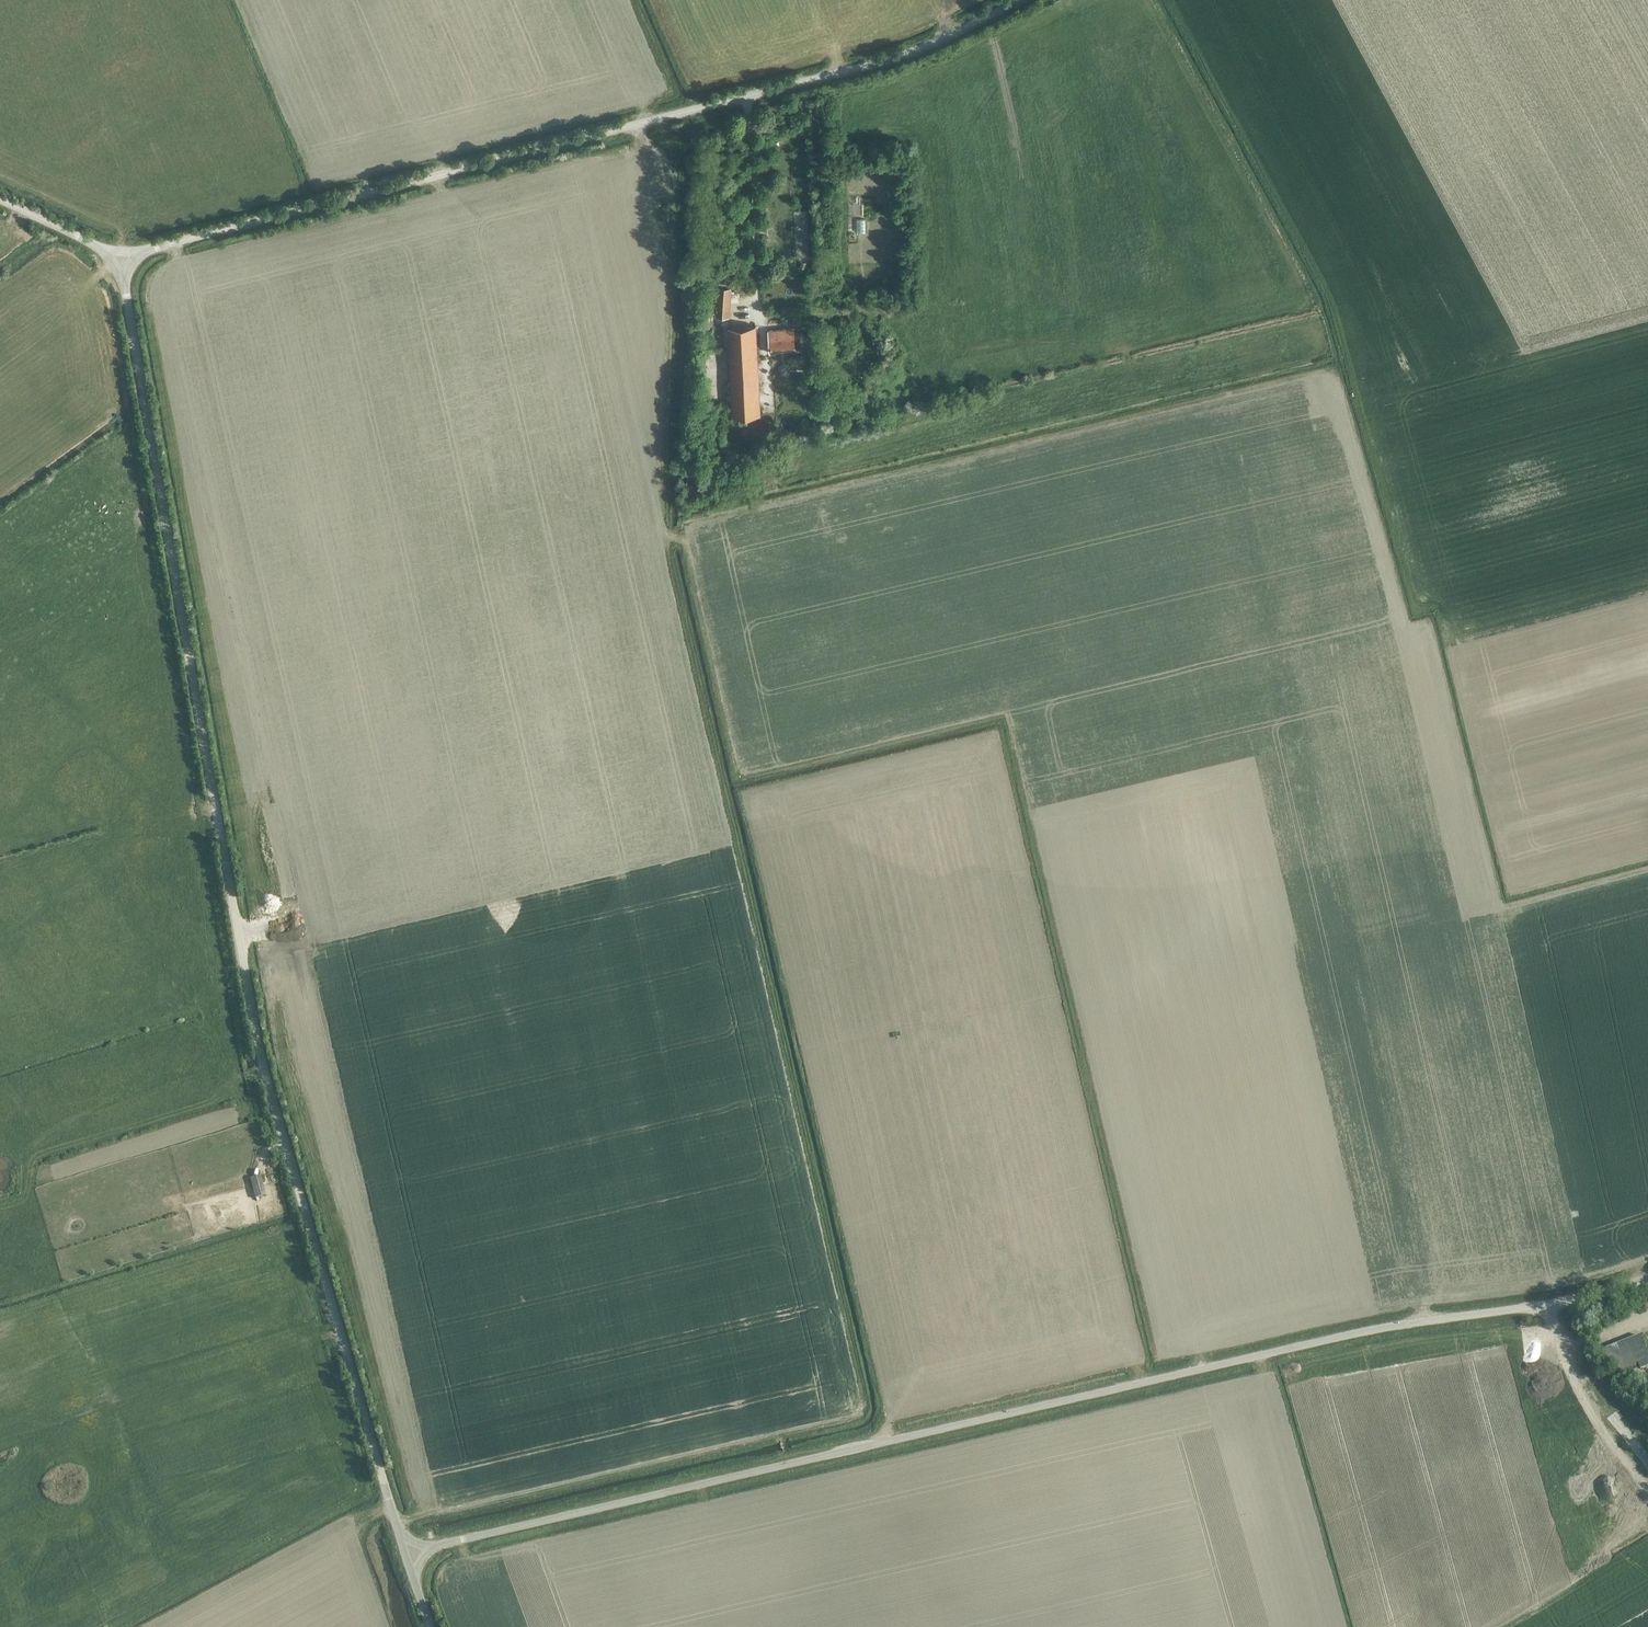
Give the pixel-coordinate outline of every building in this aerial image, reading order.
[(718,290),(717,319),(731,320),(732,290),(718,290)] [(758,331),(732,331),(733,418),(759,417),(758,331)] [(770,356),(797,354),(796,333),(769,334),(770,356)] [(256,1198),(265,1196),(260,1176),(250,1179),(256,1198)] [(1647,1359),(1639,1337),(1606,1349),(1616,1375),(1637,1367),(1636,1363),(1647,1359)]
